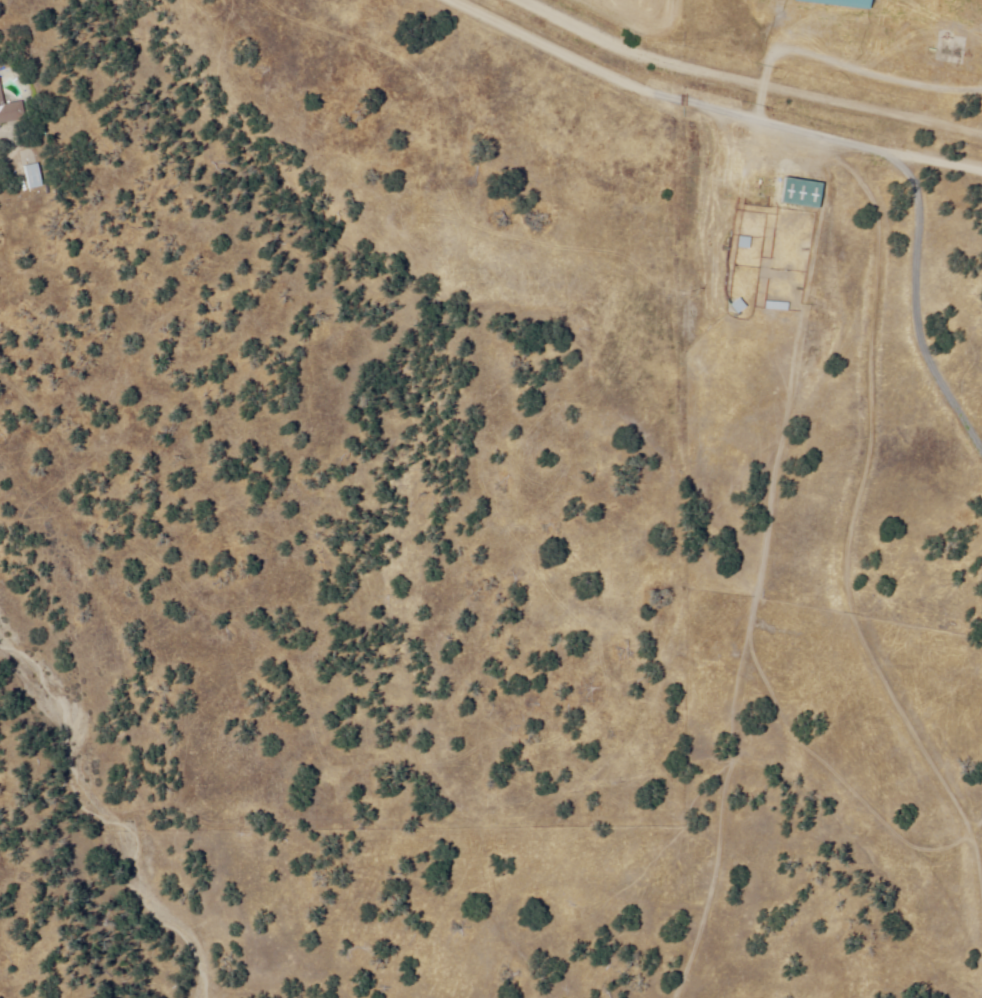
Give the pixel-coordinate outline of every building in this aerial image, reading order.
[(868,0),(791,0),(791,3),(867,10),(868,0)] [(29,116),(0,121),(0,74),(4,102),(26,98),(29,116)] [(25,163),(38,160),(44,185),(30,188),(25,163)] [(784,173),(825,181),(820,209),(778,201),(784,173)]
